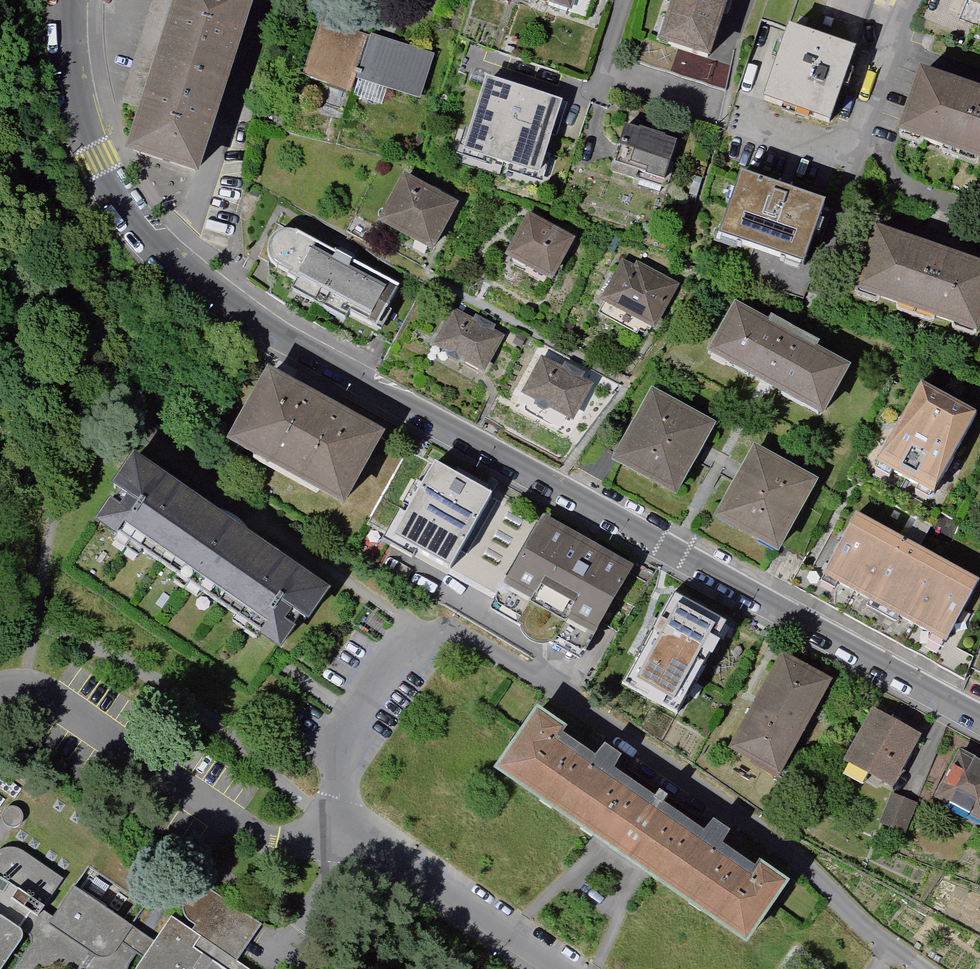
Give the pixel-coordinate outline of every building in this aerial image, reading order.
[(126,146),(198,169),(251,0),(172,0),(126,146)] [(577,12),(581,0),(542,0),(577,12)] [(666,46),(719,63),(739,0),(681,0),(666,46)] [(373,37),(324,21),(305,80),(353,96),(373,37)] [(860,51),(790,28),(766,103),(836,125),(860,51)] [(437,57),(373,37),(353,96),(385,106),(390,91),(422,101),(437,57)] [(927,72),(904,136),(979,163),(979,91),(927,72)] [(565,100),(489,77),(467,151),(543,174),(565,100)] [(685,144),(632,127),(618,174),(667,189),(670,189),(671,187),(685,144)] [(463,207),(408,176),(381,225),(436,256),(463,207)] [(724,239),(810,269),(832,207),(746,176),(724,239)] [(577,244),(535,221),(512,264),(554,286),(577,244)] [(859,294),(979,336),(979,263),(882,230),(859,294)] [(353,318),(380,333),(402,292),(300,237),(293,235),(287,235),(280,237),(275,241),(271,248),(270,256),(271,263),(278,271),(291,279),(290,281),(299,286),(295,296),(318,309),(322,302),(329,306),(325,313),(348,325),(353,318)] [(628,262),(606,304),(661,332),(685,286),(641,263),(639,268),(628,262)] [(747,310),(719,361),(837,425),(865,375),(829,355),(832,350),(802,333),(784,323),(781,328),(747,310)] [(467,365),(490,377),(510,338),(499,332),(502,328),(481,317),(478,322),(457,311),(437,350),(451,357),(452,362),(461,367),(467,365)] [(555,414),(578,425),(598,387),(587,381),(590,377),(569,366),(566,371),(545,360),(525,398),(539,406),(540,411),(549,415),(555,414)] [(270,376),(228,454),(350,520),(392,442),(270,376)] [(975,413),(917,382),(873,464),(931,495),(975,413)] [(685,505),(726,431),(662,396),(621,469),(685,505)] [(773,555),(814,482),(750,446),(709,519),(773,555)] [(370,529),(414,553),(458,475),(414,450),(370,529)] [(211,519),(132,464),(109,497),(115,501),(92,533),(114,548),(122,538),(267,639),(259,650),(282,665),(306,632),(310,635),(332,604),(249,546),(252,541),(244,530),(234,522),(225,517),(214,514),(211,519)] [(458,475),(414,553),(458,577),(502,499),(458,475)] [(502,499),(458,577),(499,600),(494,609),(579,656),(627,567),(502,499)] [(821,576),(945,644),(978,583),(855,515),(821,576)] [(728,625),(666,591),(611,690),(673,724),(728,625)] [(831,684),(778,655),(723,754),(775,783),(831,684)] [(487,771),(746,948),(784,892),(789,886),(757,864),(753,870),(721,848),(729,837),(710,824),(702,835),(659,807),(664,801),(655,795),(651,801),(610,773),(619,760),(599,747),(590,759),(557,737),(562,729),(531,708),(525,715),(487,771)] [(920,738),(872,711),(842,765),(890,792),(920,738)] [(960,752),(934,802),(979,826),(979,762),(960,752)] [(920,806),(894,795),(881,826),(908,837),(920,806)] [(0,865),(0,866),(0,968),(44,968),(46,967),(57,966),(69,968),(71,968),(248,968),(238,963),(264,926),(214,892),(205,889),(199,890),(190,894),(186,901),(186,910),(190,919),(199,925),(195,931),(174,917),(158,943),(129,923),(132,919),(79,883),(55,917),(45,910),(64,880),(22,850),(12,848),(3,849),(0,852),(0,865)]
